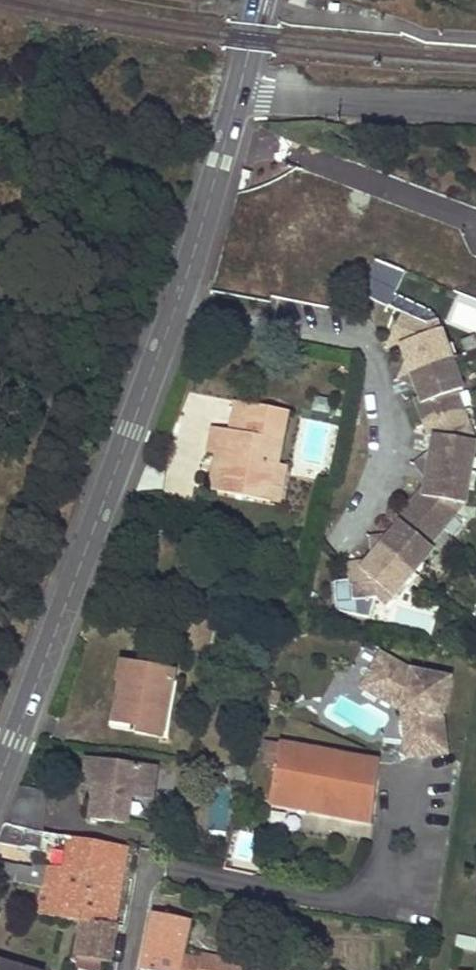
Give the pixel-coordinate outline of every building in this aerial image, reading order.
[(158,70),(157,82),(168,84),(170,73),(158,70)] [(404,270),(374,259),(366,299),(389,308),(404,270)] [(391,341),(401,346),(411,375),(429,424),(434,436),(428,467),(423,496),(414,507),(381,547),(361,569),(350,570),(351,584),(336,585),(337,603),(378,599),(385,591),(393,598),(404,586),(414,574),(424,562),(437,546),(430,540),(440,528),(453,514),(454,503),(465,505),(468,489),(471,474),(474,459),(475,446),(475,443),(466,441),(467,431),(461,413),(455,398),(464,394),(457,375),(452,360),(447,346),(441,330),(431,335),(427,324),(404,313),(391,341)] [(441,330),(438,321),(427,324),(431,335),(441,330)] [(458,358),(452,344),(447,346),(452,360),(458,358)] [(457,375),(463,373),(458,358),(452,360),(457,375)] [(347,383),(350,371),(340,369),(337,380),(347,383)] [(251,405),(235,402),(230,431),(246,434),(251,405)] [(230,431),(213,428),(208,453),(215,455),(225,456),(218,493),(270,502),(277,465),(287,412),(251,405),(246,434),(230,431)] [(215,455),(208,491),(218,493),(225,456),(215,455)] [(280,504),(287,467),(277,465),(270,502),(280,504)] [(418,578),(428,566),(424,562),(414,574),(418,578)] [(404,586),(408,590),(418,578),(414,574),(404,586)] [(378,599),(387,606),(393,598),(385,591),(378,599)] [(412,671),(382,652),(364,679),(397,702),(411,704),(409,717),(415,757),(448,752),(443,718),(451,679),(412,671)] [(173,673),(122,664),(119,681),(123,682),(115,722),(137,726),(135,732),(159,737),(161,737),(173,673)] [(364,679),(360,685),(400,712),(408,758),(415,757),(409,717),(411,704),(397,702),(364,679)] [(371,823),(379,762),(266,742),(265,752),(266,753),(265,761),(277,763),(270,804),(371,823)] [(156,769),(87,760),(84,786),(94,787),(92,799),(90,818),(127,823),(131,796),(152,799),(156,769)] [(84,786),(82,798),(92,799),(94,787),(84,786)] [(47,792),(19,788),(5,824),(42,832),(47,792)] [(5,824),(0,836),(0,844),(31,849),(33,839),(46,842),(60,845),(60,847),(68,849),(78,851),(76,870),(66,868),(63,868),(54,916),(82,920),(113,924),(126,847),(42,832),(5,824)] [(31,849),(44,851),(46,842),(33,839),(31,849)] [(68,849),(66,868),(76,870),(78,851),(68,849)] [(35,913),(54,916),(63,868),(33,865),(32,868),(0,862),(0,879),(42,888),(35,913)] [(191,921),(153,913),(141,969),(244,969),(246,962),(200,954),(199,960),(198,967),(181,963),(183,956),(191,921)] [(82,920),(76,957),(109,963),(115,932),(115,925),(113,924),(82,920)] [(475,952),(475,947),(475,939),(459,935),(456,948),(475,952)] [(199,960),(183,956),(181,963),(198,967),(199,960)]
